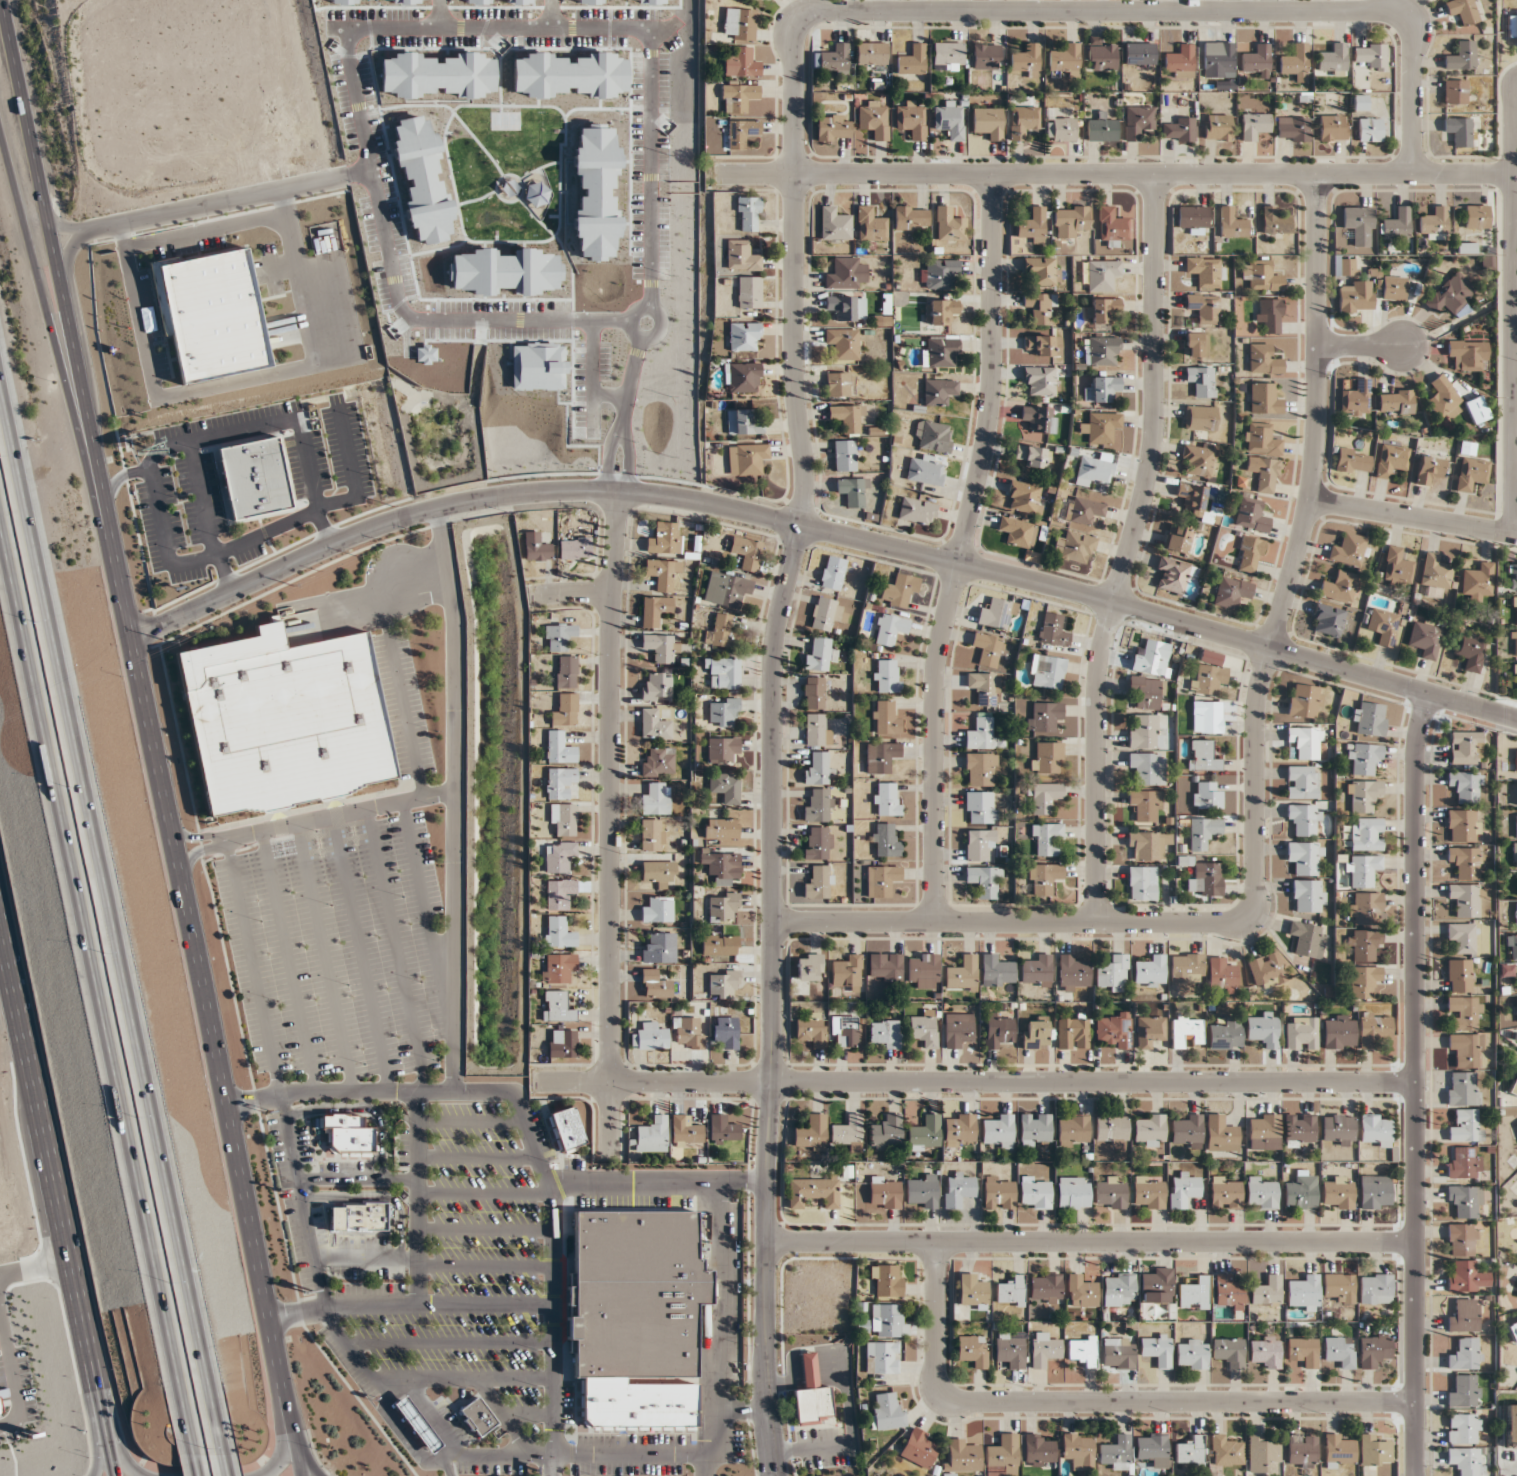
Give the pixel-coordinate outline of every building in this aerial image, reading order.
[(1458,13),(1462,27),(1480,21),(1472,0),(1451,0),(1445,2),(1450,16),(1458,13)] [(725,39),(755,39),(755,9),(725,9),(725,39)] [(1509,12),(1509,37),(1516,37),(1516,12),(1509,12)] [(1474,40),(1455,40),(1455,52),(1445,52),(1445,68),(1474,68),(1474,40)] [(887,42),(857,42),(857,64),(887,64),(887,42)] [(963,42),(933,42),(933,69),(963,69),(963,42)] [(1010,75),(1040,75),(1040,42),(1021,42),(1021,52),(1010,52),(1010,75)] [(1081,42),(1060,42),(1060,52),(1049,52),(1049,73),(1081,73),(1081,42)] [(1155,64),(1155,42),(1125,42),(1125,64),(1155,64)] [(1233,42),(1203,42),(1203,74),(1233,74),(1233,42)] [(1317,52),(1317,72),(1346,71),(1346,42),(1328,43),(1328,52),(1317,52)] [(849,43),(830,43),(830,52),(819,52),(819,71),(849,71),(849,43)] [(925,43),(907,43),(907,53),(897,53),(897,73),(925,73),(925,43)] [(973,66),(1001,66),(1001,43),(973,43),(973,66)] [(1269,43),(1252,43),(1252,52),(1241,52),(1241,71),(1269,71),(1269,43)] [(1290,52),(1279,52),(1279,73),(1307,73),(1307,43),(1290,43),(1290,52)] [(1354,43),(1354,60),(1364,60),(1364,68),(1386,68),(1386,43),(1354,43)] [(1117,70),(1117,44),(1088,44),(1088,70),(1117,70)] [(1193,44),(1175,44),(1175,53),(1165,53),(1165,74),(1173,74),(1173,77),(1193,77),(1193,44)] [(761,75),(761,57),(751,57),(751,46),(733,46),(733,55),(724,55),(724,75),(761,75)] [(1444,103),(1466,103),(1466,80),(1444,80),(1444,103)] [(722,84),(722,113),(750,113),(750,102),(760,102),(760,84),(722,84)] [(1355,109),(1369,109),(1369,95),(1355,95),(1355,109)] [(858,131),(869,131),(869,141),(889,141),(890,102),(859,101),(858,131)] [(896,130),(907,130),(907,140),(926,141),(927,102),(896,101),(896,130)] [(964,140),(964,106),(934,107),(934,130),(945,130),(945,140),(964,140)] [(1041,106),(1010,106),(1010,140),(1025,140),(1025,131),(1041,131),(1041,106)] [(1156,106),(1125,106),(1125,141),(1134,141),(1134,131),(1156,131),(1156,106)] [(1004,140),(1004,108),(972,108),(972,130),(983,130),(983,140),(1004,140)] [(1271,132),(1271,113),(1241,113),(1241,141),(1260,141),(1260,132),(1271,132)] [(843,115),(817,115),(817,140),(852,140),(852,122),(843,122),(843,115)] [(1232,115),(1204,115),(1204,140),(1232,140),(1232,115)] [(1320,140),(1346,140),(1346,115),(1320,115),(1320,140)] [(1277,141),(1310,141),(1310,117),(1277,117),(1277,141)] [(1052,141),(1076,141),(1076,118),(1052,118),(1052,141)] [(1087,142),(1118,142),(1118,118),(1087,118),(1087,142)] [(1162,126),(1162,141),(1197,141),(1197,118),(1172,118),(1172,126),(1162,126)] [(1359,141),(1382,141),(1382,118),(1359,118),(1359,141)] [(1444,136),(1454,136),(1454,147),(1471,147),(1471,118),(1444,118),(1444,136)] [(760,120),(728,120),(728,149),(749,149),(749,138),(760,138),(760,120)] [(738,197),(738,230),(761,230),(761,197),(738,197)] [(936,205),(936,240),(966,240),(966,217),(955,217),(955,205),(936,205)] [(1466,228),(1488,228),(1488,205),(1466,205),(1466,228)] [(851,239),(851,215),(840,215),(840,206),(821,206),(821,239),(851,239)] [(888,240),(888,217),(876,217),(876,206),(857,206),(857,240),(888,240)] [(895,230),(928,230),(928,206),(895,206),(895,230)] [(1047,206),(1028,206),(1028,217),(1018,217),(1018,234),(1027,234),(1027,243),(1046,243),(1047,206)] [(1089,206),(1054,206),(1054,238),(1076,238),(1076,228),(1089,228),(1089,206)] [(1128,217),(1118,217),(1118,206),(1099,206),(1099,240),(1128,240),(1128,217)] [(1210,233),(1210,206),(1178,206),(1178,226),(1189,226),(1189,233),(1210,233)] [(1248,237),(1248,215),(1233,215),(1233,206),(1220,206),(1220,237),(1248,237)] [(1274,215),(1274,206),(1263,206),(1263,233),(1290,233),(1290,215),(1274,215)] [(1352,226),(1353,246),(1373,246),(1372,206),(1342,206),(1343,226),(1352,226)] [(1409,206),(1398,206),(1397,216),(1380,216),(1380,241),(1408,242),(1409,206)] [(1429,206),(1429,215),(1419,215),(1419,238),(1447,239),(1447,206),(1429,206)] [(750,240),(727,239),(727,271),(760,271),(761,250),(750,250),(750,240)] [(180,384),(155,264),(244,246),(268,366),(180,384)] [(826,288),(859,288),(859,257),(835,257),(835,269),(826,269),(826,288)] [(1057,286),(1057,257),(1024,257),(1024,277),(1035,277),(1035,286),(1057,286)] [(1223,287),(1223,258),(1186,258),(1186,275),(1197,275),(1197,287),(1223,287)] [(1334,275),(1358,275),(1358,258),(1334,258),(1334,275)] [(958,277),(958,260),(925,260),(925,289),(949,289),(949,277),(958,277)] [(1122,260),(1088,260),(1088,291),(1112,291),(1112,282),(1122,282),(1122,260)] [(1243,280),(1251,280),(1251,289),(1284,289),(1284,271),(1273,271),(1273,260),(1243,260),(1243,280)] [(1446,307),(1453,314),(1477,291),(1456,271),(1426,301),(1439,314),(1446,307)] [(761,307),(761,276),(738,276),(738,307),(761,307)] [(1405,276),(1383,276),(1383,300),(1405,300),(1405,276)] [(1339,312),(1373,312),(1373,280),(1348,280),(1348,289),(1339,289),(1339,312)] [(1033,325),(1056,324),(1056,293),(1024,294),(1024,304),(1033,304),(1033,325)] [(1219,295),(1186,295),(1186,311),(1197,311),(1197,324),(1219,324),(1219,295)] [(835,320),(865,320),(865,296),(826,296),(826,310),(835,310),(835,320)] [(1092,298),(1092,323),(1111,323),(1111,309),(1120,309),(1120,298),(1092,298)] [(1257,322),(1265,322),(1265,333),(1283,333),(1283,299),(1257,299),(1257,322)] [(930,325),(949,325),(949,314),(959,314),(959,300),(930,300),(930,325)] [(761,323),(730,323),(730,350),(761,350),(761,323)] [(826,348),(835,348),(835,360),(859,360),(859,329),(826,329),(826,348)] [(1209,332),(1186,332),(1186,356),(1209,356),(1209,332)] [(1062,336),(1025,336),(1025,355),(1062,355),(1062,336)] [(958,337),(923,337),(923,367),(958,367),(958,337)] [(1120,337),(1084,337),(1084,370),(1120,370),(1120,337)] [(1459,369),(1482,369),(1482,341),(1448,341),(1448,359),(1459,359),(1459,369)] [(1249,374),(1283,374),(1283,355),(1272,355),(1272,344),(1249,344),(1249,374)] [(761,363),(729,363),(729,393),(752,392),(752,385),(761,385),(761,363)] [(1055,395),(1055,367),(1024,367),(1024,395),(1055,395)] [(1195,383),(1195,397),(1214,397),(1214,367),(1186,367),(1186,383),(1195,383)] [(827,396),(852,396),(852,372),(827,372),(827,396)] [(1434,394),(1426,400),(1440,418),(1463,401),(1442,373),(1427,385),(1434,394)] [(1120,377),(1088,377),(1088,401),(1111,401),(1111,393),(1120,393),(1120,377)] [(1341,388),(1340,415),(1370,415),(1370,378),(1352,378),(1352,389),(1341,388)] [(925,405),(947,405),(947,395),(958,395),(958,380),(925,380),(925,405)] [(1282,413),(1282,394),(1274,394),(1274,383),(1251,383),(1251,413),(1282,413)] [(1413,390),(1379,390),(1379,413),(1413,413),(1413,390)] [(1491,416),(1481,395),(1465,402),(1474,424),(1491,416)] [(863,406),(829,406),(829,417),(840,417),(840,433),(863,433),(863,406)] [(1021,421),(1030,421),(1030,433),(1054,433),(1054,406),(1021,406),(1021,421)] [(1216,406),(1186,406),(1186,430),(1216,430),(1216,406)] [(763,434),(763,418),(753,418),(753,410),(727,410),(727,434),(763,434)] [(1111,444),(1112,432),(1121,433),(1121,413),(1089,413),(1089,423),(1080,423),(1079,433),(1089,433),(1089,443),(1111,444)] [(914,447),(949,453),(954,426),(919,419),(914,447)] [(1273,425),(1247,422),(1244,451),(1280,456),(1282,437),(1272,435),(1273,425)] [(217,449),(232,519),(291,506),(277,437),(217,449)] [(856,440),(835,440),(835,471),(856,471),(856,440)] [(769,444),(728,444),(728,476),(759,476),(759,464),(769,464),(769,444)] [(1395,480),(1397,470),(1407,471),(1411,448),(1381,444),(1376,477),(1395,480)] [(1214,478),(1218,450),(1184,445),(1180,473),(1214,478)] [(1370,449),(1337,449),(1337,473),(1370,473),(1370,449)] [(940,486),(944,466),(933,464),(935,457),(922,454),(921,461),(911,458),(906,479),(940,486)] [(1444,459),(1420,455),(1415,484),(1439,488),(1444,459)] [(1115,462),(1080,456),(1076,481),(1110,487),(1115,462)] [(1258,472),(1255,492),(1275,494),(1279,460),(1248,456),(1246,470),(1258,472)] [(1477,483),(1488,484),(1491,461),(1460,457),(1456,491),(1475,493),(1477,483)] [(863,478),(837,478),(837,494),(846,494),(846,507),(863,507),(863,478)] [(1042,485),(1012,480),(1007,509),(1042,515),(1045,500),(1040,499),(1042,485)] [(1186,514),(1203,516),(1207,486),(1178,482),(1177,498),(1188,499),(1186,514)] [(937,505),(903,496),(896,520),(931,529),(937,505)] [(1268,532),(1270,516),(1261,515),(1263,500),(1240,496),(1236,527),(1268,532)] [(1092,515),(1104,515),(1104,501),(1067,501),(1067,525),(1092,525),(1092,515)] [(1038,524),(1001,516),(998,529),(1008,532),(1005,543),(1032,549),(1038,524)] [(647,554),(681,554),(681,523),(657,523),(657,533),(647,533),(647,554)] [(1164,548),(1186,556),(1195,531),(1172,523),(1164,548)] [(1098,537),(1068,531),(1066,539),(1056,537),(1052,558),(1092,566),(1098,537)] [(525,532),(525,560),(551,560),(551,541),(541,541),(541,532),(525,532)] [(1328,559),(1363,568),(1371,539),(1344,532),(1341,543),(1333,540),(1328,559)] [(1235,568),(1255,574),(1265,541),(1244,535),(1235,568)] [(560,537),(560,559),(590,559),(590,537),(560,537)] [(729,554),(739,555),(738,568),(757,571),(761,541),(731,537),(729,554)] [(1410,584),(1414,560),(1403,559),(1405,548),(1388,545),(1383,580),(1410,584)] [(1427,585),(1426,594),(1446,598),(1452,567),(1437,564),(1439,554),(1426,552),(1420,584),(1427,585)] [(819,585),(839,591),(848,560),(828,555),(819,585)] [(1155,587),(1184,595),(1192,564),(1163,556),(1155,587)] [(682,561),(646,559),(645,579),(655,579),(654,591),(672,592),(673,572),(681,572),(682,561)] [(1493,561),(1474,561),(1474,570),(1462,570),(1462,599),(1493,599),(1493,561)] [(1349,604),(1358,576),(1336,569),(1333,580),(1323,577),(1318,595),(1349,604)] [(703,601),(736,608),(738,599),(748,602),(753,581),(710,571),(703,601)] [(895,584),(884,582),(880,602),(904,607),(906,597),(915,599),(919,577),(897,573),(895,584)] [(1235,609),(1238,601),(1249,603),(1254,584),(1220,575),(1213,604),(1235,609)] [(662,628),(662,617),(672,617),(673,597),(643,597),(642,628),(662,628)] [(832,622),(841,624),(845,603),(817,597),(810,628),(830,632),(832,622)] [(981,604),(977,623),(1010,630),(1016,602),(993,597),(991,606),(981,604)] [(1310,629),(1339,638),(1347,611),(1318,602),(1310,629)] [(1401,615),(1373,607),(1366,630),(1378,633),(1376,644),(1392,648),(1401,615)] [(1070,628),(1061,627),(1062,615),(1043,612),(1038,642),(1067,647),(1070,628)] [(707,644),(740,649),(742,630),(731,628),(732,616),(711,613),(707,644)] [(874,643),(893,647),(896,636),(906,638),(910,620),(880,613),(874,643)] [(209,814),(176,655),(257,638),(254,625),(279,620),(284,647),(368,630),(398,775),(209,814)] [(1435,660),(1443,627),(1414,620),(1408,643),(1418,645),(1415,655),(1435,660)] [(577,624),(545,624),(545,651),(566,651),(566,641),(577,641),(577,624)] [(977,662),(996,668),(1004,640),(975,632),(970,649),(980,651),(977,662)] [(1479,673),(1487,639),(1459,632),(1453,655),(1463,657),(1460,669),(1479,673)] [(642,653),(652,653),(652,663),(678,663),(678,635),(642,635),(642,653)] [(806,670),(831,671),(832,638),(807,638),(806,670)] [(1171,645),(1146,639),(1141,658),(1133,656),(1131,669),(1164,677),(1171,645)] [(1065,659),(1033,655),(1030,685),(1061,689),(1065,659)] [(577,656),(557,656),(557,688),(577,688),(577,656)] [(706,678),(714,678),(714,689),(740,689),(740,658),(706,658),(706,678)] [(898,692),(897,660),(874,660),(875,692),(898,692)] [(1215,695),(1217,685),(1225,686),(1228,669),(1196,662),(1190,690),(1215,695)] [(641,701),(672,701),(672,672),(651,672),(651,681),(641,681),(641,701)] [(1000,674),(967,674),(967,689),(977,689),(977,705),(1000,705),(1000,674)] [(1137,687),(1136,708),(1163,709),(1164,678),(1129,676),(1128,687),(1137,687)] [(824,709),(824,677),(804,677),(804,709),(824,709)] [(1323,687),(1291,684),(1287,716),(1320,719),(1323,687)] [(576,693),(559,693),(559,707),(552,707),(552,725),(576,725),(576,693)] [(709,698),(709,726),(738,726),(738,698),(709,698)] [(901,736),(901,717),(893,717),(893,700),(873,700),(873,736),(901,736)] [(1192,732),(1222,732),(1222,701),(1192,701),(1192,732)] [(1054,721),(1063,721),(1063,702),(1033,703),(1033,710),(1028,710),(1028,731),(1054,731),(1054,721)] [(1352,732),(1384,736),(1387,705),(1355,702),(1352,732)] [(661,708),(642,708),(642,739),(671,739),(671,719),(661,719),(661,708)] [(805,746),(825,746),(825,714),(805,714),(805,746)] [(1128,748),(1160,748),(1160,714),(1128,714),(1128,748)] [(976,727),(966,727),(966,748),(1004,748),(1004,737),(994,737),(994,716),(976,716),(976,727)] [(1322,728),(1287,728),(1287,739),(1297,739),(1297,759),(1322,759),(1322,728)] [(566,730),(547,730),(547,762),(576,762),(576,741),(566,741),(566,730)] [(1483,732),(1451,732),(1451,764),(1483,764),(1483,732)] [(708,762),(739,762),(739,737),(708,737),(708,762)] [(1211,740),(1189,740),(1189,770),(1221,770),(1221,759),(1211,759),(1211,740)] [(1062,773),(1062,742),(1032,742),(1032,773),(1062,773)] [(867,773),(891,773),(891,759),(901,759),(901,743),(867,743),(867,773)] [(1383,745),(1347,743),(1346,763),(1353,763),(1353,775),(1373,775),(1373,764),(1382,765),(1383,745)] [(642,777),(673,777),(673,747),(653,747),(653,756),(642,756),(642,777)] [(804,784),(830,784),(830,752),(813,752),(813,763),(804,763),(804,784)] [(966,786),(997,786),(997,753),(966,753),(966,786)] [(1128,753),(1128,775),(1138,775),(1138,785),(1164,785),(1164,753),(1128,753)] [(1287,798),(1318,798),(1318,766),(1287,766),(1287,798)] [(577,768),(547,768),(547,799),(568,799),(568,789),(577,789),(577,768)] [(1482,772),(1447,772),(1447,784),(1457,784),(1457,802),(1482,802),(1482,772)] [(739,804),(739,774),(709,774),(709,793),(720,793),(720,804),(739,804)] [(1373,812),(1373,802),(1383,802),(1383,781),(1347,781),(1347,812),(1373,812)] [(670,814),(670,782),(651,782),(651,793),(642,793),(642,814),(670,814)] [(1222,809),(1222,791),(1212,791),(1212,782),(1192,782),(1192,809),(1222,809)] [(901,815),(901,793),(895,793),(895,783),(875,783),(875,815),(901,815)] [(1062,802),(1062,783),(1032,783),(1032,814),(1052,814),(1052,802),(1062,802)] [(830,821),(830,788),(812,789),(812,799),(804,799),(804,821),(830,821)] [(1161,790),(1128,790),(1128,811),(1138,811),(1138,822),(1161,822),(1161,790)] [(966,823),(994,823),(994,791),(966,791),(966,823)] [(550,804),(550,825),(556,825),(556,836),(577,836),(577,804),(550,804)] [(1287,825),(1298,825),(1298,836),(1320,836),(1320,804),(1287,804),(1287,825)] [(1480,841),(1480,809),(1447,809),(1447,841),(1480,841)] [(705,840),(739,840),(739,818),(705,818),(705,840)] [(1211,850),(1211,838),(1222,838),(1222,818),(1189,818),(1189,850),(1211,850)] [(1383,818),(1351,818),(1351,850),(1383,850),(1383,818)] [(641,850),(664,850),(664,819),(641,819),(641,850)] [(901,856),(901,834),(892,834),(892,823),(873,823),(873,856),(901,856)] [(1032,855),(1062,855),(1062,823),(1032,823),(1032,855)] [(805,859),(832,859),(832,827),(805,827),(805,859)] [(994,830),(966,830),(966,861),(994,861),(994,830)] [(1164,861),(1164,831),(1128,831),(1128,851),(1137,851),(1137,861),(1164,861)] [(567,872),(567,861),(576,861),(576,842),(546,842),(546,872),(567,872)] [(1287,865),(1297,865),(1297,876),(1317,876),(1317,865),(1323,865),(1323,842),(1287,842),(1287,865)] [(1480,847),(1447,847),(1447,859),(1457,859),(1457,879),(1480,879),(1480,847)] [(730,885),(730,877),(739,877),(739,852),(700,852),(700,864),(710,864),(710,885),(730,885)] [(1373,870),(1381,870),(1381,856),(1347,856),(1347,888),(1373,888),(1373,870)] [(666,881),(675,881),(675,861),(642,861),(642,880),(653,880),(653,889),(666,889),(666,881)] [(1194,895),(1222,895),(1222,863),(1194,863),(1194,895)] [(1030,864),(1030,895),(1053,895),(1053,876),(1063,876),(1063,864),(1030,864)] [(804,876),(804,897),(829,897),(829,865),(813,865),(813,876),(804,876)] [(867,897),(890,897),(890,885),(900,885),(900,866),(867,866),(867,897)] [(1001,867),(966,867),(966,886),(976,886),(976,899),(1001,899),(1001,867)] [(1128,899),(1158,899),(1158,867),(1128,867),(1128,899)] [(547,910),(568,910),(568,899),(577,899),(577,879),(547,879),(547,910)] [(1326,880),(1293,880),(1293,911),(1326,912),(1326,880)] [(1479,885),(1447,885),(1447,895),(1458,895),(1458,917),(1479,917),(1479,885)] [(739,892),(709,892),(709,921),(730,921),(730,912),(739,912),(739,892)] [(1383,892),(1350,892),(1350,924),(1371,924),(1371,915),(1383,915),(1383,892)] [(673,921),(673,897),(651,897),(651,906),(642,906),(642,921),(673,921)] [(577,927),(566,927),(566,915),(546,915),(546,946),(577,946),(577,927)] [(1298,933),(1295,955),(1321,958),(1325,926),(1291,921),(1289,933),(1298,933)] [(1477,924),(1447,924),(1447,944),(1457,944),(1457,953),(1477,953),(1477,924)] [(1381,951),(1381,930),(1349,930),(1349,961),(1373,961),(1373,951),(1381,951)] [(642,964),(675,964),(675,933),(652,933),(652,943),(642,943),(642,964)] [(1507,934),(1507,960),(1516,960),(1516,934),(1507,934)] [(702,955),(738,955),(738,935),(702,935),(702,955)] [(1287,981),(1280,951),(1248,959),(1256,989),(1287,981)] [(870,982),(902,982),(902,953),(870,953),(870,982)] [(1204,953),(1171,953),(1171,982),(1204,982),(1204,953)] [(566,982),(566,973),(576,973),(576,954),(543,954),(543,982),(566,982)] [(797,981),(823,981),(823,954),(797,954),(797,981)] [(860,954),(842,954),(842,963),(832,963),(832,984),(842,984),(842,991),(860,991),(860,954)] [(908,954),(908,985),(939,985),(939,954),(908,954)] [(977,954),(958,954),(958,964),(945,964),(945,989),(977,989),(977,954)] [(982,986),(1015,986),(1015,964),(1002,964),(1002,954),(982,954),(982,986)] [(1051,954),(1030,954),(1030,963),(1021,963),(1021,985),(1051,985),(1051,954)] [(1090,990),(1090,964),(1079,964),(1079,954),(1059,954),(1059,990),(1090,990)] [(1096,964),(1096,991),(1128,991),(1128,954),(1107,954),(1107,964),(1096,964)] [(1165,987),(1165,954),(1145,954),(1145,964),(1134,964),(1134,987),(1165,987)] [(1219,993),(1238,993),(1238,966),(1227,966),(1227,957),(1209,957),(1209,985),(1219,985),(1219,993)] [(1447,992),(1472,992),(1472,959),(1447,959),(1447,992)] [(1372,998),(1372,987),(1382,987),(1382,966),(1350,966),(1350,998),(1372,998)] [(661,969),(642,969),(642,997),(671,997),(671,979),(661,979),(661,969)] [(739,971),(709,971),(709,998),(731,998),(731,989),(739,989),(739,971)] [(566,991),(544,991),(544,1021),(576,1021),(576,1011),(566,1011),(566,991)] [(1481,1030),(1481,996),(1447,996),(1447,1017),(1449,1017),(1449,1030),(1481,1030)] [(910,1019),(910,1039),(919,1039),(919,1048),(938,1048),(938,1009),(920,1010),(920,1019),(910,1019)] [(1131,1048),(1131,1012),(1096,1012),(1096,1039),(1107,1039),(1107,1048),(1131,1048)] [(1246,1039),(1258,1039),(1258,1049),(1279,1049),(1279,1012),(1246,1012),(1246,1039)] [(1360,1048),(1369,1048),(1369,1039),(1392,1039),(1392,1012),(1360,1012),(1360,1048)] [(797,1038),(807,1038),(807,1048),(824,1048),(824,1013),(797,1013),(797,1038)] [(945,1048),(964,1048),(964,1039),(973,1039),(973,1014),(945,1014),(945,1048)] [(1004,1048),(1004,1041),(1014,1041),(1014,1015),(986,1015),(986,1048),(1004,1048)] [(1324,1049),(1356,1049),(1356,1015),(1324,1015),(1324,1049)] [(835,1038),(835,1047),(859,1047),(859,1016),(832,1016),(832,1038),(835,1038)] [(1172,1016),(1172,1048),(1183,1048),(1183,1038),(1193,1038),(1193,1047),(1203,1047),(1203,1016),(1172,1016)] [(672,1017),(672,1039),(682,1039),(682,1048),(703,1048),(703,1017),(672,1017)] [(722,1039),(722,1049),(738,1049),(738,1017),(713,1017),(713,1039),(722,1039)] [(1058,1048),(1091,1048),(1091,1017),(1058,1017),(1058,1048)] [(1137,1048),(1155,1048),(1155,1038),(1166,1038),(1166,1017),(1137,1017),(1137,1048)] [(1318,1049),(1318,1018),(1286,1018),(1286,1049),(1318,1049)] [(1048,1019),(1023,1019),(1023,1049),(1048,1049),(1048,1019)] [(1209,1049),(1243,1049),(1243,1020),(1209,1020),(1209,1049)] [(640,1021),(640,1030),(632,1030),(632,1049),(668,1049),(668,1030),(657,1030),(657,1021),(640,1021)] [(900,1021),(870,1021),(870,1039),(879,1039),(879,1049),(900,1049),(900,1021)] [(549,1057),(577,1057),(577,1030),(549,1030),(549,1057)] [(1483,1068),(1483,1034),(1448,1034),(1448,1054),(1457,1054),(1457,1068),(1483,1068)] [(1447,1106),(1480,1106),(1480,1072),(1447,1072),(1447,1106)] [(575,1106),(549,1112),(557,1152),(584,1146),(575,1106)] [(1449,1141),(1482,1141),(1482,1110),(1457,1110),(1457,1120),(1449,1120),(1449,1141)] [(794,1147),(826,1147),(826,1113),(805,1113),(805,1124),(794,1124),(794,1147)] [(1020,1145),(1051,1145),(1051,1113),(1020,1113),(1020,1145)] [(1238,1124),(1228,1124),(1228,1113),(1207,1114),(1207,1152),(1239,1151),(1238,1124)] [(636,1151),(666,1152),(667,1114),(655,1114),(655,1125),(636,1125),(636,1151)] [(740,1144),(740,1124),(729,1124),(729,1114),(709,1114),(709,1144),(740,1144)] [(901,1114),(881,1114),(881,1124),(870,1124),(870,1148),(892,1148),(892,1143),(901,1143),(901,1114)] [(919,1124),(908,1124),(908,1151),(939,1151),(939,1114),(919,1114),(919,1124)] [(975,1114),(944,1114),(944,1146),(975,1146),(975,1114)] [(1013,1114),(991,1114),(991,1121),(982,1121),(982,1147),(1013,1147),(1013,1114)] [(1202,1114),(1173,1114),(1173,1147),(1202,1147),(1202,1114)] [(1285,1146),(1315,1146),(1315,1114),(1285,1114),(1285,1146)] [(1354,1114),(1322,1114),(1322,1144),(1354,1144),(1354,1114)] [(682,1115),(672,1115),(672,1144),(702,1144),(702,1124),(682,1124),(682,1115)] [(1058,1115),(1058,1142),(1089,1142),(1089,1115),(1058,1115)] [(1128,1144),(1128,1115),(1095,1115),(1096,1144),(1128,1144)] [(1165,1115),(1134,1115),(1134,1147),(1165,1147),(1165,1115)] [(1249,1115),(1249,1150),(1279,1150),(1279,1115),(1249,1115)] [(1360,1147),(1392,1147),(1392,1115),(1360,1115),(1360,1147)] [(361,1116),(317,1117),(317,1130),(328,1130),(329,1147),(336,1155),(373,1155),(373,1128),(361,1128),(361,1116)] [(1447,1147),(1447,1178),(1480,1178),(1480,1147),(1447,1147)] [(1285,1208),(1317,1208),(1317,1170),(1296,1170),(1296,1181),(1285,1181),(1285,1208)] [(944,1209),(965,1209),(965,1198),(976,1198),(975,1172),(954,1172),(954,1178),(944,1178),(944,1209)] [(1169,1209),(1190,1209),(1190,1198),(1201,1198),(1201,1172),(1179,1172),(1179,1177),(1169,1177),(1169,1209)] [(937,1209),(937,1174),(906,1174),(906,1199),(917,1199),(917,1209),(937,1209)] [(789,1209),(802,1209),(802,1199),(823,1198),(823,1209),(839,1208),(839,1176),(788,1177),(789,1209)] [(870,1209),(901,1209),(901,1176),(870,1176),(870,1209)] [(984,1209),(1015,1209),(1015,1176),(984,1176),(984,1209)] [(1020,1208),(1051,1208),(1051,1176),(1020,1176),(1020,1208)] [(1126,1176),(1095,1176),(1095,1209),(1126,1209),(1126,1176)] [(1164,1209),(1164,1176),(1133,1176),(1133,1209),(1164,1209)] [(1242,1208),(1242,1176),(1211,1176),(1211,1208),(1242,1208)] [(1278,1176),(1247,1176),(1247,1208),(1278,1208),(1278,1176)] [(1353,1176),(1323,1176),(1323,1208),(1353,1208),(1353,1176)] [(1359,1209),(1391,1209),(1391,1176),(1359,1176),(1359,1209)] [(1090,1177),(1058,1177),(1058,1209),(1090,1209),(1090,1177)] [(1447,1207),(1458,1207),(1458,1218),(1479,1218),(1479,1209),(1482,1209),(1482,1186),(1447,1186),(1447,1207)] [(389,1232),(389,1203),(329,1203),(330,1232),(389,1232)] [(572,1210),(696,1212),(695,1262),(700,1262),(700,1272),(709,1272),(709,1303),(696,1303),(694,1430),(587,1428),(580,1417),(580,1379),(573,1379),(574,1341),(565,1341),(565,1315),(571,1315),(572,1210)] [(1477,1223),(1447,1223),(1447,1256),(1477,1256),(1477,1223)] [(1478,1260),(1456,1261),(1456,1270),(1447,1270),(1447,1291),(1490,1291),(1490,1271),(1478,1271),(1478,1260)] [(902,1297),(902,1265),(870,1265),(870,1286),(879,1286),(879,1297),(902,1297)] [(1140,1302),(1172,1302),(1172,1268),(1149,1268),(1149,1271),(1140,1271),(1140,1302)] [(977,1273),(959,1273),(959,1308),(988,1308),(988,1283),(977,1283),(977,1273)] [(1030,1303),(1062,1303),(1062,1273),(1030,1273),(1030,1303)] [(1068,1306),(1098,1306),(1098,1284),(1087,1284),(1087,1273),(1068,1273),(1068,1306)] [(1135,1306),(1135,1273),(1104,1273),(1104,1306),(1135,1306)] [(1354,1273),(1323,1273),(1323,1293),(1333,1293),(1333,1302),(1354,1302),(1354,1273)] [(1246,1284),(1235,1284),(1235,1274),(1215,1274),(1215,1307),(1246,1307),(1246,1284)] [(1251,1285),(1251,1305),(1282,1305),(1282,1274),(1263,1274),(1263,1285),(1251,1285)] [(1391,1274),(1360,1274),(1360,1303),(1391,1303),(1391,1274)] [(1178,1284),(1178,1309),(1208,1309),(1208,1275),(1198,1275),(1198,1284),(1178,1284)] [(996,1284),(996,1304),(1024,1304),(1024,1276),(1006,1276),(1006,1284),(996,1284)] [(1448,1331),(1477,1331),(1477,1299),(1458,1299),(1458,1310),(1448,1310),(1448,1331)] [(907,1337),(907,1315),(898,1315),(898,1304),(871,1304),(871,1337),(907,1337)] [(1506,1326),(1516,1349),(1516,1321),(1506,1326)] [(996,1359),(1005,1359),(1005,1369),(1025,1369),(1025,1332),(996,1332),(996,1359)] [(1052,1341),(1052,1332),(1032,1332),(1032,1369),(1043,1369),(1043,1359),(1062,1359),(1062,1341),(1052,1341)] [(1171,1334),(1140,1334),(1140,1358),(1159,1358),(1159,1369),(1171,1369),(1171,1334)] [(1391,1359),(1391,1334),(1359,1334),(1359,1369),(1380,1369),(1380,1359),(1391,1359)] [(987,1369),(987,1336),(958,1336),(958,1358),(967,1358),(967,1369),(987,1369)] [(1097,1336),(1068,1336),(1068,1358),(1078,1358),(1078,1368),(1097,1368),(1097,1336)] [(1251,1359),(1260,1359),(1260,1369),(1280,1369),(1280,1336),(1251,1336),(1251,1359)] [(1354,1368),(1354,1337),(1324,1337),(1324,1358),(1334,1358),(1334,1369),(1354,1368)] [(1134,1338),(1103,1338),(1103,1369),(1134,1369),(1134,1338)] [(1244,1338),(1213,1338),(1213,1358),(1224,1358),(1224,1369),(1244,1369),(1244,1338)] [(1318,1369),(1318,1338),(1288,1338),(1288,1358),(1298,1358),(1298,1369),(1318,1369)] [(1479,1368),(1479,1338),(1458,1338),(1458,1348),(1448,1348),(1448,1368),(1479,1368)] [(1177,1369),(1208,1369),(1208,1340),(1177,1340),(1177,1369)] [(898,1342),(865,1342),(865,1374),(898,1374),(898,1342)] [(831,1387),(818,1387),(816,1352),(802,1352),(803,1390),(794,1390),(796,1422),(832,1420),(831,1387)] [(1448,1406),(1480,1406),(1480,1375),(1457,1375),(1457,1385),(1448,1385),(1448,1406)] [(904,1427),(900,1391),(870,1394),(874,1430),(904,1427)] [(405,1395),(393,1404),(430,1454),(442,1446),(405,1395)] [(497,1425),(479,1396),(457,1410),(475,1438),(497,1425)] [(1506,1403),(1506,1448),(1516,1448),(1516,1403),(1506,1403)] [(1480,1414),(1448,1414),(1448,1444),(1480,1444),(1480,1414)] [(898,1456),(927,1469),(936,1449),(927,1445),(932,1435),(912,1426),(898,1456)] [(1017,1433),(996,1433),(996,1444),(986,1444),(986,1475),(1018,1475),(1017,1433)] [(1024,1464),(1055,1464),(1055,1444),(1045,1444),(1045,1433),(1024,1433),(1024,1464)] [(1093,1433),(1062,1433),(1062,1459),(1073,1459),(1073,1469),(1093,1469),(1093,1433)] [(1119,1444),(1099,1444),(1099,1461),(1109,1461),(1109,1470),(1130,1470),(1130,1433),(1119,1433),(1119,1444)] [(1243,1466),(1243,1444),(1232,1444),(1232,1433),(1211,1433),(1211,1466),(1243,1466)] [(1248,1473),(1268,1473),(1268,1462),(1280,1462),(1280,1442),(1259,1442),(1259,1433),(1248,1433),(1248,1473)] [(1146,1467),(1167,1467),(1167,1434),(1136,1434),(1136,1457),(1146,1457),(1146,1467)] [(1360,1434),(1360,1466),(1392,1466),(1392,1444),(1380,1444),(1380,1434),(1360,1434)] [(1175,1444),(1175,1464),(1203,1464),(1203,1435),(1185,1435),(1185,1444),(1175,1444)] [(1288,1467),(1317,1467),(1317,1435),(1288,1435),(1288,1467)] [(1355,1466),(1355,1435),(1325,1435),(1325,1466),(1355,1466)] [(980,1471),(980,1446),(970,1446),(970,1439),(950,1439),(950,1462),(942,1462),(942,1471),(980,1471)] [(1484,1448),(1447,1448),(1447,1469),(1458,1469),(1458,1475),(1484,1475),(1484,1448)]
